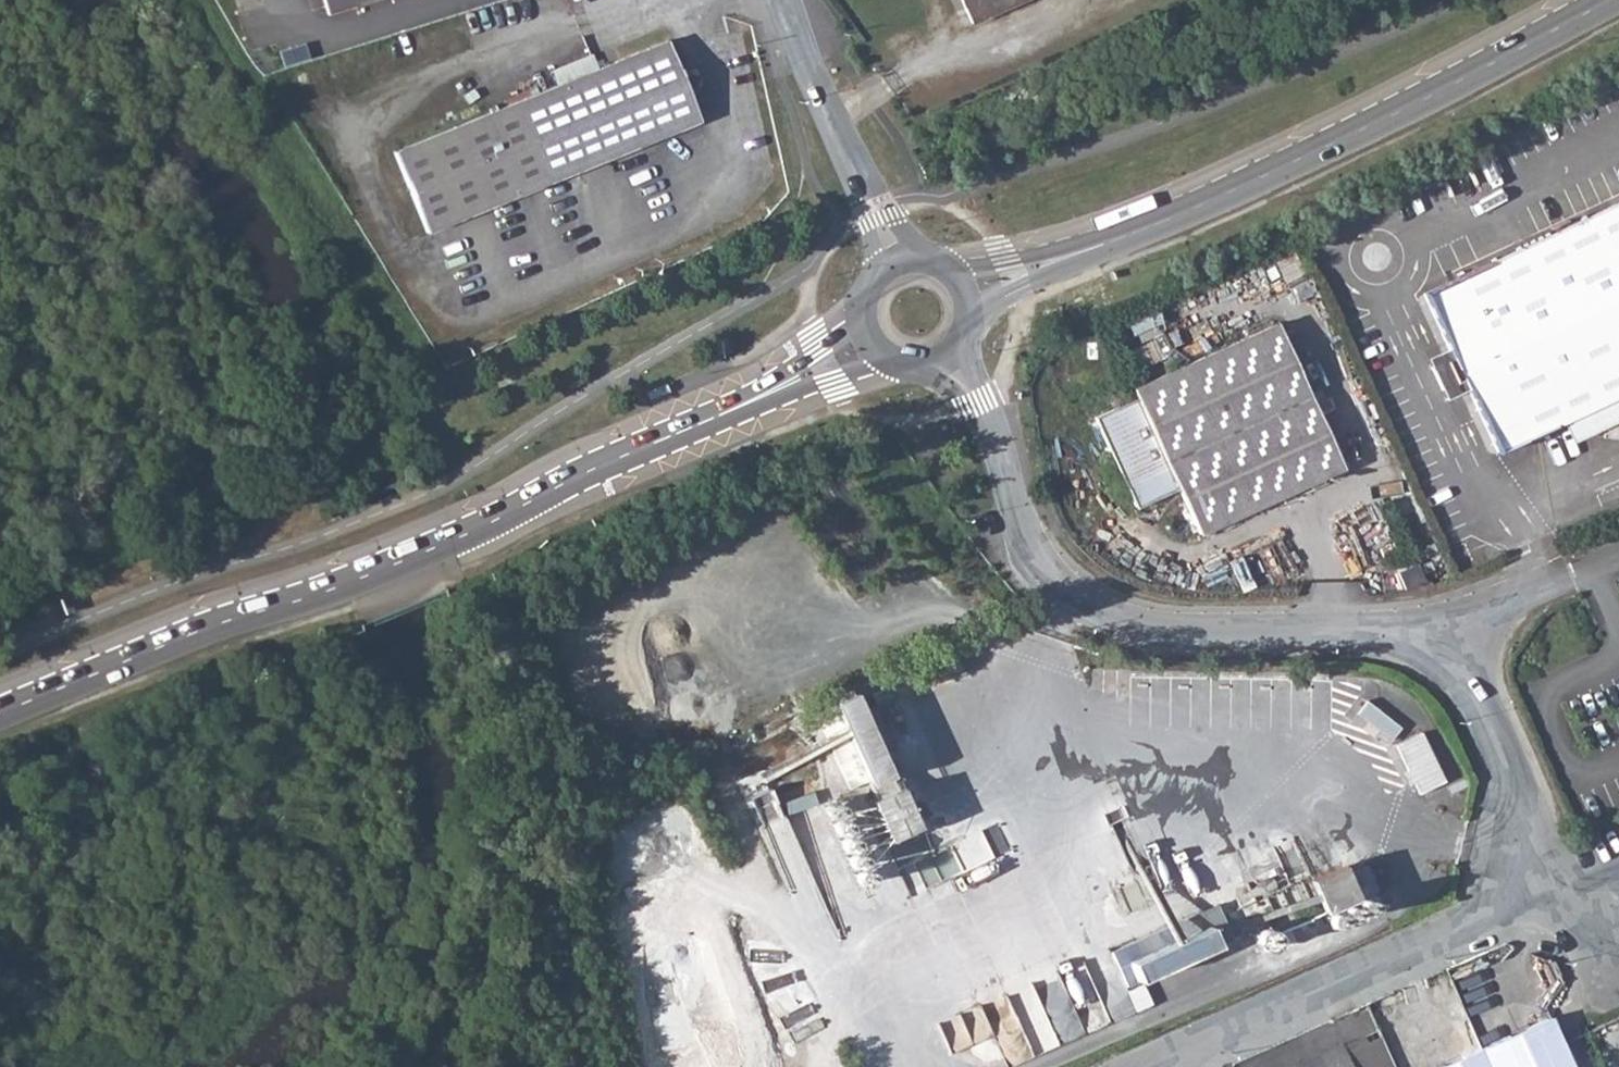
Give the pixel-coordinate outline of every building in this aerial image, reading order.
[(326,10),(360,0),(323,0),(326,10)] [(972,21),(1025,0),(963,0),(972,21)] [(532,96),(506,106),(395,152),(428,232),(700,122),(691,101),(677,67),(666,41),(541,92),(535,94),(532,96)] [(677,67),(691,101),(702,76),(677,67)] [(506,106),(532,96),(529,89),(504,100),(506,106)] [(1556,428),(1566,423),(1597,424),(1597,407),(1616,410),(1618,404),(1618,201),(1425,294),(1501,454),(1556,428)] [(1139,397),(1097,416),(1137,504),(1179,485),(1205,535),(1344,471),(1275,323),(1134,387),(1139,397)] [(672,391),(668,382),(648,391),(650,395),(652,400),(672,391)] [(1396,573),(1403,591),(1426,584),(1417,564),(1396,573)] [(831,700),(869,782),(867,783),(885,821),(911,809),(856,689),(831,700)] [(1417,722),(1390,733),(1422,803),(1449,791),(1417,722)] [(1311,879),(1325,908),(1357,892),(1343,863),(1311,879)] [(1364,866),(1350,872),(1361,897),(1375,891),(1364,866)] [(1166,926),(1113,948),(1127,982),(1235,937),(1226,916),(1171,938),(1166,926)] [(1247,932),(1245,940),(1248,947),(1253,952),(1262,952),(1267,949),(1272,944),(1272,937),(1269,930),(1263,926),(1256,925),(1251,927),(1247,932)] [(1441,1066),(1572,1066),(1551,1020),(1441,1066)] [(1344,1043),(1289,1066),(1354,1066),(1344,1043)]
